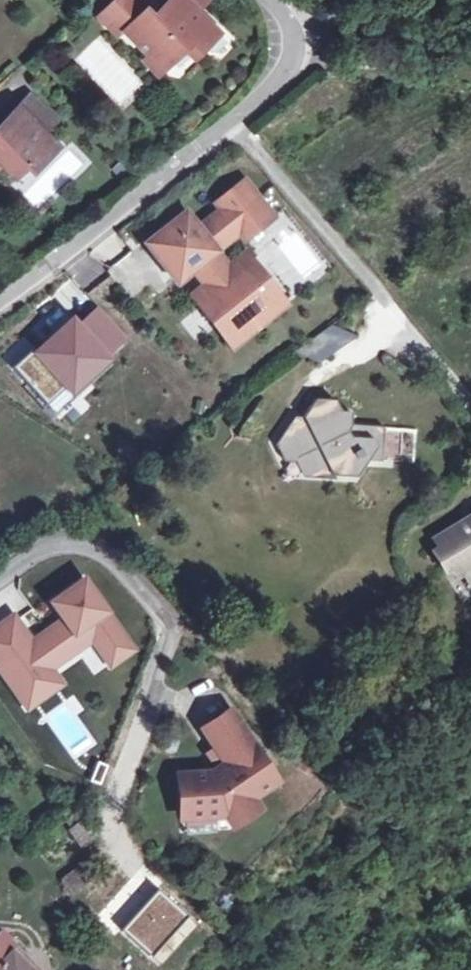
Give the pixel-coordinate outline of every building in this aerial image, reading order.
[(153,52),(166,51),(175,60),(190,45),(200,54),(225,29),(205,9),(195,0),(173,0),(161,12),(152,4),(148,0),(118,0),(110,9),(104,14),(124,34),(129,28),(153,52)] [(205,9),(214,0),(195,0),(205,9)] [(166,51),(153,52),(148,57),(162,72),(175,60),(166,51)] [(36,95),(26,104),(50,129),(60,119),(36,95)] [(26,104),(23,102),(0,125),(0,166),(6,160),(19,172),(32,160),(40,167),(53,154),(46,146),(57,136),(50,129),(26,104)] [(252,204),(259,199),(245,181),(216,203),(223,211),(197,231),(185,216),(149,244),(177,280),(194,267),(210,289),(213,292),(206,299),(233,334),(273,303),(245,267),(234,276),(230,272),(214,251),(239,231),(246,240),(267,223),(252,204)] [(259,199),(252,204),(267,223),(274,218),(259,199)] [(230,272),(234,276),(245,267),(273,303),(233,334),(206,299),(213,292),(210,289),(195,301),(229,344),(284,301),(250,257),(230,272)] [(362,303),(295,353),(318,365),(375,322),(362,303)] [(99,308),(78,327),(72,320),(37,351),(34,348),(12,368),(45,404),(67,385),(80,373),(84,376),(126,338),(99,308)] [(380,460),(381,428),(350,425),(351,412),(340,412),(333,401),(314,400),(299,425),(289,425),(275,445),(283,460),(301,461),(305,472),(349,474),(358,459),(380,460)] [(470,585),(470,515),(430,539),(436,549),(430,552),(442,572),(449,569),(454,579),(460,575),(467,587),(470,585)] [(21,697),(54,675),(49,669),(93,638),(100,648),(120,633),(84,581),(55,602),(67,619),(57,626),(55,624),(47,630),(48,632),(31,644),(13,618),(0,627),(0,667),(21,697)] [(132,649),(120,633),(100,648),(112,663),(132,649)] [(81,653),(92,673),(105,666),(94,646),(81,653)] [(60,684),(54,675),(21,697),(28,706),(60,684)] [(224,815),(231,822),(256,805),(251,798),(276,781),(229,711),(203,728),(227,763),(228,766),(220,772),(213,773),(182,775),(185,817),(224,815)] [(108,765),(98,762),(91,781),(100,784),(108,765)] [(213,773),(220,772),(228,766),(227,763),(213,773)] [(82,819),(67,832),(79,847),(94,835),(82,819)] [(68,893),(95,872),(90,866),(78,875),(74,871),(59,883),(68,893)] [(0,943),(0,969),(26,969),(0,943)]
